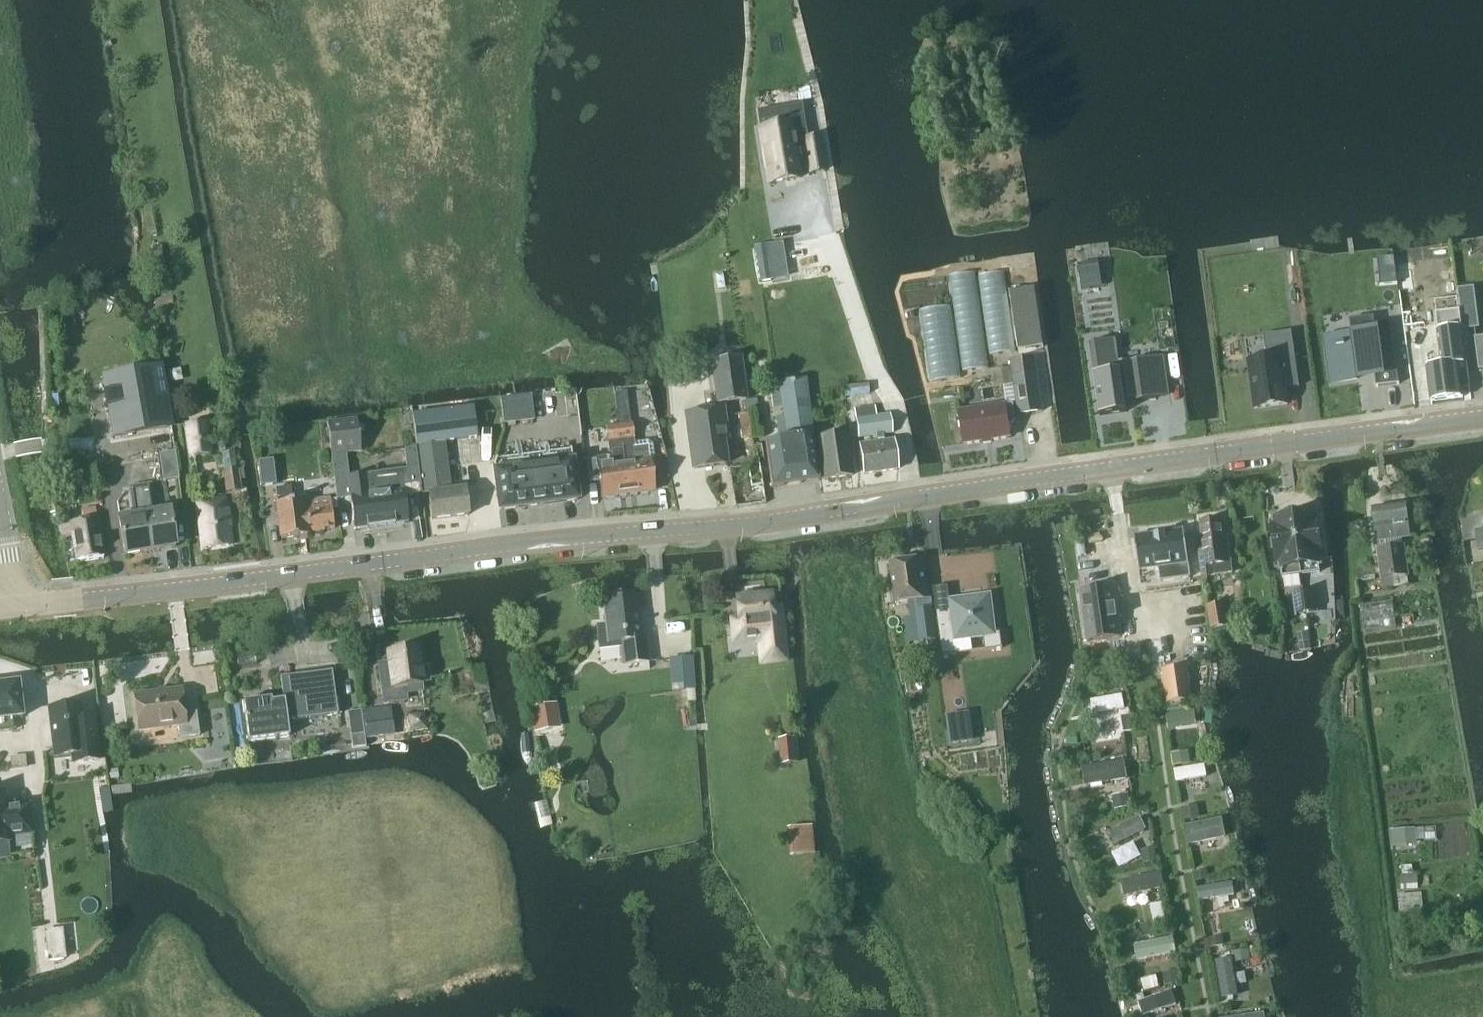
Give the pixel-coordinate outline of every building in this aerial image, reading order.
[(791,124),(759,129),(767,183),(799,178),(798,167),(809,165),(810,172),(826,169),(821,138),(805,140),(803,125),(791,127),(791,124)] [(1414,261),(1396,263),(1399,291),(1417,289),(1414,261)] [(1036,288),(1010,292),(1019,350),(1044,347),(1036,288)] [(1478,307),(1461,309),(1463,326),(1464,329),(1480,327),(1478,307)] [(1464,329),(1463,326),(1461,309),(1437,312),(1440,329),(1439,329),(1444,364),(1430,366),(1435,400),(1464,397),(1462,384),(1471,383),(1464,329)] [(1330,349),(1328,349),(1333,383),(1358,379),(1357,372),(1375,370),(1376,377),(1377,387),(1400,384),(1392,322),(1390,322),(1390,324),(1376,326),(1376,324),(1375,316),(1373,316),(1373,317),(1350,320),(1354,346),(1345,347),(1345,344),(1337,345),(1338,348),(1330,349)] [(1268,359),(1248,361),(1255,409),(1288,404),(1285,382),(1299,380),(1294,343),(1292,331),(1264,335),(1266,347),(1268,359)] [(1117,339),(1090,343),(1100,415),(1127,412),(1125,398),(1136,396),(1137,401),(1158,398),(1171,396),(1168,374),(1165,356),(1120,362),(1117,339)] [(695,469),(726,465),(722,440),(727,439),(721,397),(745,393),(739,357),(712,361),(716,392),(710,393),(712,409),(687,413),(695,469)] [(1019,414),(1042,411),(1035,357),(1012,360),(1019,414)] [(163,366),(102,377),(113,438),(174,427),(174,426),(163,366)] [(1013,367),(993,369),(994,383),(1014,380),(1013,367)] [(767,442),(772,486),(819,480),(813,438),(807,379),(778,382),(779,388),(780,388),(786,439),(767,442)] [(532,395),(521,396),(524,421),(535,420),(532,395)] [(513,398),(501,399),(504,424),(516,422),(513,398)] [(1014,402),(960,410),(965,443),(1010,437),(1008,424),(1013,423),(1016,419),(1014,402)] [(629,404),(617,405),(620,425),(628,494),(654,491),(650,460),(654,460),(653,445),(648,442),(635,443),(633,424),(631,424),(629,404)] [(875,406),(855,408),(859,437),(877,435),(878,442),(860,444),(864,474),(897,470),(893,440),(885,441),(884,434),(892,433),(889,412),(876,414),(875,406)] [(416,448),(421,490),(422,490),(422,495),(429,494),(433,519),(469,515),(465,488),(452,490),(446,441),(477,437),(473,407),(412,414),(417,448),(416,448)] [(421,490),(416,448),(404,450),(407,469),(349,477),(347,454),(362,452),(357,418),(327,422),(337,500),(351,498),(355,529),(408,523),(405,492),(421,490)] [(208,421),(186,424),(191,457),(213,454),(208,421)] [(598,458),(586,460),(589,483),(601,481),(603,497),(628,494),(620,425),(606,427),(610,457),(598,458)] [(853,476),(849,449),(847,433),(819,437),(825,480),(853,476)] [(572,449),(493,458),(499,510),(578,502),(572,449)] [(164,480),(180,478),(177,450),(161,453),(164,480)] [(235,452),(223,453),(225,471),(223,471),(226,493),(242,490),(239,469),(237,469),(235,452)] [(735,507),(766,503),(758,458),(730,462),(735,507)] [(150,484),(140,486),(151,550),(177,546),(171,508),(155,511),(150,484)] [(126,555),(151,551),(140,486),(130,488),(135,515),(119,517),(126,555)] [(292,487),(276,489),(282,539),(307,535),(307,532),(334,529),(330,498),(306,501),(305,499),(294,501),(292,487)] [(203,548),(232,544),(226,496),(197,500),(203,548)] [(1406,507),(1374,511),(1379,549),(1378,549),(1382,581),(1410,577),(1405,538),(1410,537),(1406,507)] [(103,557),(94,508),(83,510),(85,522),(60,526),(62,537),(73,536),(78,562),(103,557)] [(1317,514),(1275,520),(1283,577),(1311,574),(1320,572),(1319,566),(1322,566),(1321,562),(1325,561),(1320,535),(1317,514)] [(1224,538),(1222,521),(1200,524),(1204,548),(1200,548),(1204,578),(1234,573),(1229,537),(1224,538)] [(1184,529),(1135,536),(1140,571),(1160,568),(1161,580),(1190,576),(1184,529)] [(896,604),(927,600),(922,560),(891,564),(896,604)] [(1114,587),(1082,591),(1089,642),(1121,637),(1114,587)] [(1315,589),(1303,591),(1308,615),(1319,613),(1315,589)] [(1303,591),(1291,594),(1296,617),(1308,615),(1303,591)] [(951,611),(938,613),(943,655),(956,654),(955,642),(985,638),(987,650),(1003,648),(1001,632),(996,632),(991,594),(949,600),(951,610),(951,611)] [(739,616),(730,617),(733,646),(758,644),(759,650),(785,648),(783,628),(781,608),(773,608),(772,595),(737,598),(739,616)] [(641,638),(637,597),(604,601),(606,624),(596,624),(598,645),(602,648),(620,646),(622,664),(649,661),(646,637),(641,638)] [(1225,603),(1208,606),(1212,629),(1229,626),(1225,603)] [(932,606),(916,607),(919,641),(935,640),(932,606)] [(418,669),(416,649),(389,653),(390,663),(379,665),(384,704),(407,701),(406,694),(423,692),(424,683),(430,682),(428,667),(418,669)] [(679,691),(696,689),(694,656),(677,658),(679,691)] [(1188,668),(1163,672),(1168,704),(1192,700),(1188,668)] [(338,715),(332,671),(280,677),(283,700),(272,702),(271,699),(244,702),(248,742),(288,737),(286,721),(338,715)] [(0,686),(0,720),(12,719),(22,718),(18,684),(0,686)] [(185,713),(181,689),(135,696),(140,732),(179,727),(180,739),(200,736),(196,712),(185,713)] [(551,730),(547,705),(531,708),(535,733),(551,730)] [(79,706),(49,709),(55,757),(72,755),(73,763),(100,760),(96,726),(82,728),(79,706)] [(392,707),(364,711),(367,737),(395,734),(392,707)] [(362,711),(348,713),(352,747),(366,745),(362,713),(362,712),(362,711)] [(970,712),(947,715),(951,745),(974,741),(970,712)] [(795,738),(781,740),(784,763),(797,762),(795,738)] [(27,767),(25,755),(10,756),(12,769),(27,767)] [(113,811),(110,787),(100,788),(103,813),(113,811)] [(9,841),(8,836),(32,833),(29,806),(5,808),(3,793),(0,794),(0,842),(9,841)] [(792,828),(793,842),(803,841),(804,853),(814,852),(812,826),(792,828)] [(1401,841),(1417,840),(1416,829),(1390,830),(1391,847),(1401,846),(1401,841)] [(106,855),(109,873),(119,871),(116,853),(106,855)] [(1402,876),(1402,885),(1419,884),(1418,875),(1402,876)] [(64,928),(45,930),(49,961),(62,959),(67,959),(64,928)]
